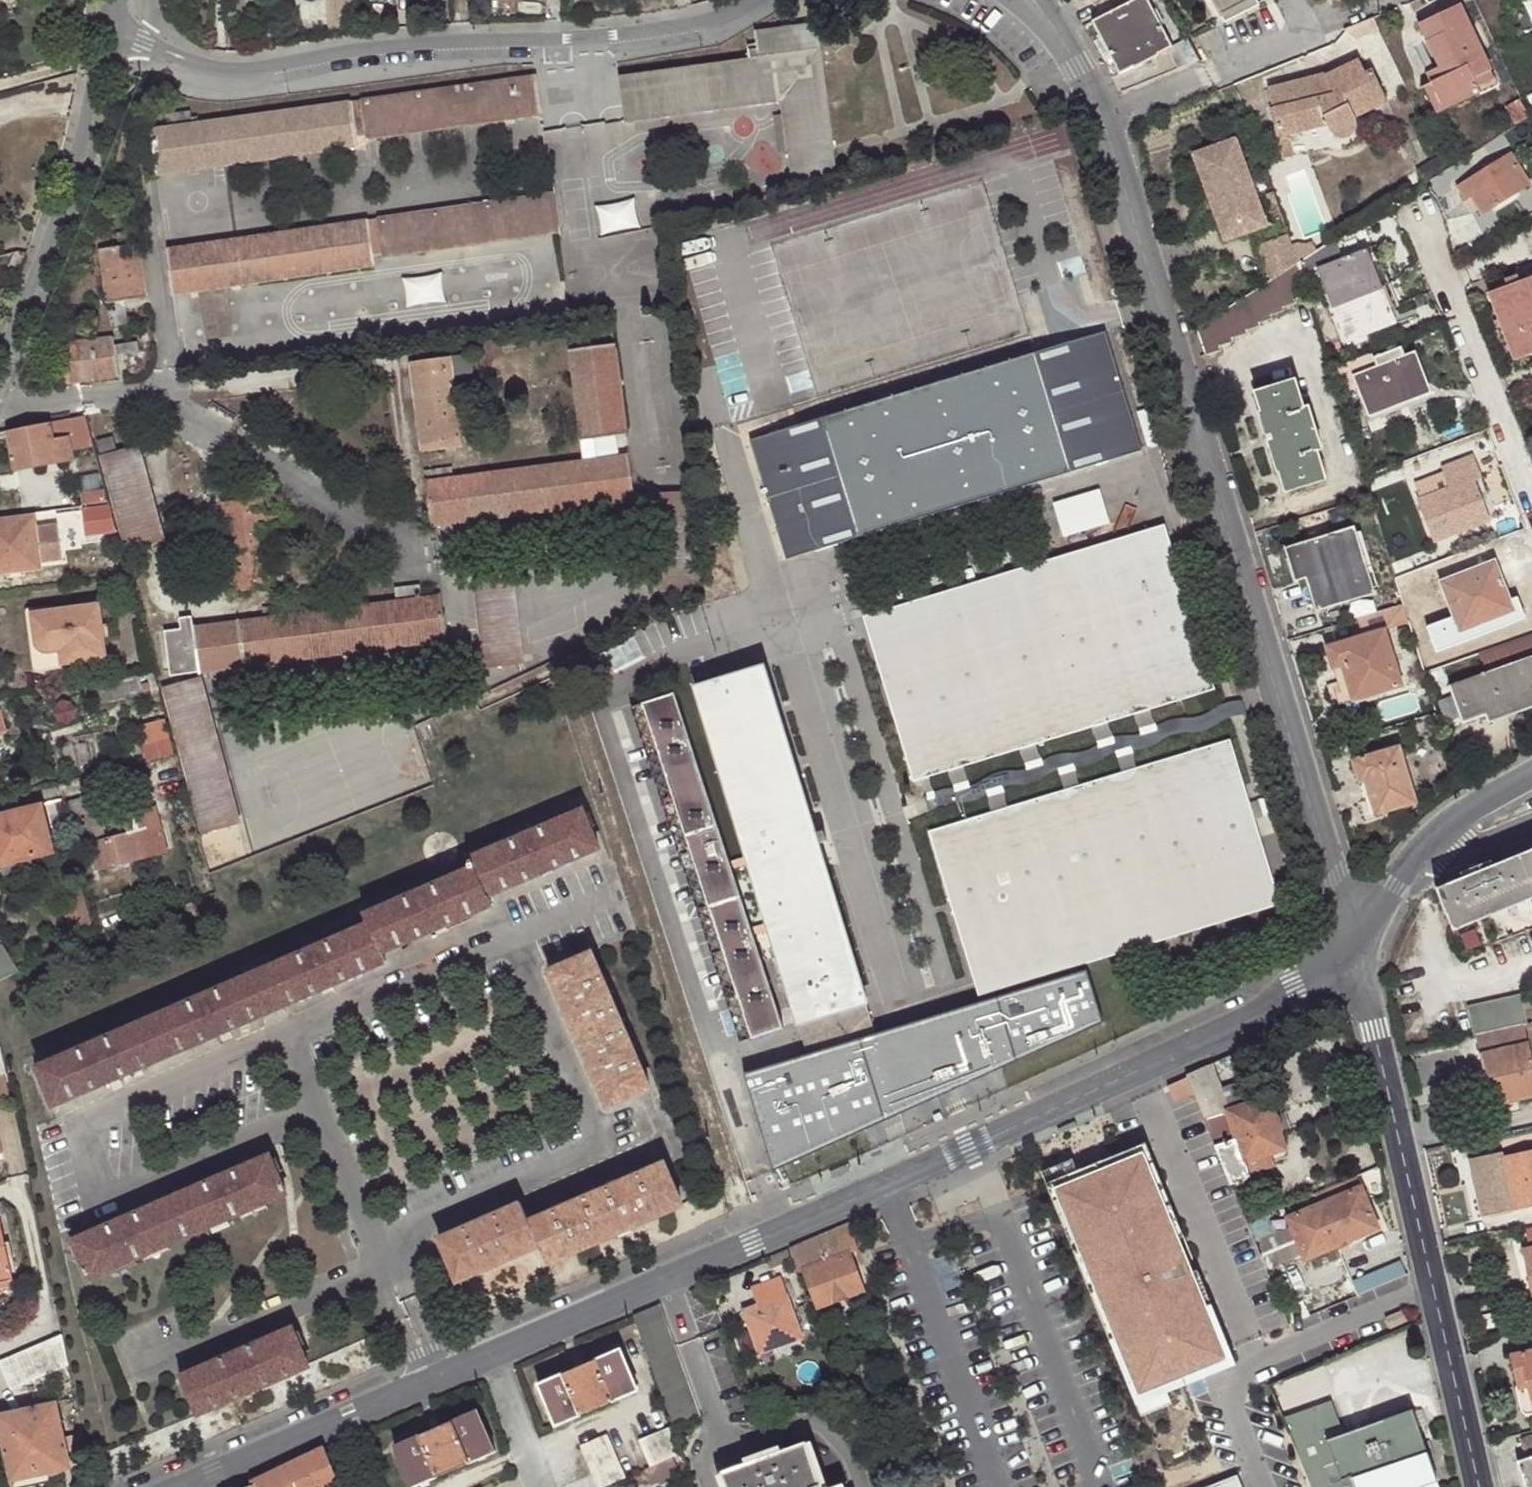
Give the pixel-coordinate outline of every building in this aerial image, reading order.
[(1095,21),(1122,72),(1169,48),(1173,46),(1149,0),(1136,0),(1095,21)] [(1223,18),(1259,0),(1214,0),(1223,18)] [(1473,77),(1491,69),(1460,3),(1419,22),(1439,66),(1443,76),(1431,82),(1441,103),(1478,85),(1473,77)] [(782,36),(817,32),(816,21),(780,27),(782,36)] [(833,145),(817,32),(782,36),(780,27),(754,31),(757,48),(748,49),(749,57),(618,74),(623,122),(780,102),(787,153),(833,145)] [(1179,67),(1199,59),(1189,37),(1173,46),(1169,48),(1179,67)] [(1358,56),(1328,71),(1316,74),(1268,86),(1273,106),(1278,128),(1286,126),(1288,135),(1329,125),(1332,132),(1336,137),(1337,137),(1341,138),(1345,137),(1350,137),(1354,134),(1356,130),(1357,125),(1356,122),(1356,118),(1353,113),(1386,97),(1372,68),(1365,71),(1358,56)] [(1443,76),(1439,66),(1426,72),(1431,82),(1443,76)] [(1495,77),(1491,69),(1473,77),(1478,85),(1495,77)] [(541,111),(536,73),(361,99),(366,135),(541,111)] [(1481,93),(1478,85),(1441,103),(1431,82),(1423,86),(1437,114),(1481,93)] [(1527,116),(1518,98),(1506,106),(1515,123),(1527,116)] [(349,100),(222,118),(227,164),(356,147),(349,100)] [(1279,144),(1332,132),(1329,125),(1288,135),(1286,126),(1278,128),(1273,106),(1268,107),(1279,144)] [(169,125),(192,123),(189,109),(167,112),(169,125)] [(227,164),(222,118),(192,123),(169,125),(175,171),(227,164)] [(157,174),(175,171),(169,125),(150,128),(157,174)] [(1229,207),(1239,235),(1268,225),(1235,132),(1224,136),(1226,142),(1195,153),(1216,212),(1229,207)] [(1530,182),(1510,151),(1456,185),(1465,200),(1471,195),(1482,213),(1530,182)] [(557,229),(551,191),(377,216),(382,254),(557,229)] [(636,197),(598,204),(604,232),(642,224),(636,197)] [(1229,207),(1216,212),(1226,240),(1239,235),(1229,207)] [(366,218),(238,236),(243,283),(373,264),(366,218)] [(1259,243),(1272,279),(1299,261),(1296,252),(1289,232),(1259,243)] [(1328,233),(1296,252),(1299,261),(1332,241),(1328,233)] [(243,283),(238,236),(185,244),(191,290),(243,283)] [(1340,258),(1334,239),(1332,241),(1299,261),(1303,277),(1320,270),(1347,342),(1400,320),(1395,305),(1385,309),(1368,264),(1377,261),(1372,246),(1340,258)] [(115,300),(125,299),(148,296),(140,242),(98,249),(105,302),(115,300)] [(191,290),(185,244),(167,247),(173,292),(191,290)] [(1296,298),(1308,294),(1303,277),(1299,261),(1272,279),(1196,327),(1205,354),(1221,348),(1221,346),(1234,342),(1232,338),(1248,333),(1247,329),(1261,325),(1261,323),(1272,319),(1271,314),(1285,310),(1284,306),(1297,303),(1296,298)] [(1395,305),(1377,261),(1368,264),(1385,309),(1395,305)] [(442,270),(405,277),(411,305),(448,297),(442,270)] [(1489,291),(1514,359),(1531,352),(1531,276),(1489,291)] [(126,307),(125,299),(115,300),(116,309),(126,307)] [(128,322),(126,307),(116,309),(118,324),(128,322)] [(786,559),(1141,451),(1105,331),(749,439),(786,559)] [(65,382),(118,375),(115,354),(113,344),(112,336),(59,343),(65,382)] [(122,342),(124,352),(139,350),(137,340),(122,342)] [(113,344),(115,354),(124,352),(122,342),(113,344)] [(583,459),(492,471),(498,517),(634,500),(627,453),(617,455),(615,435),(627,434),(614,345),(569,350),(583,459)] [(1401,347),(1373,356),(1377,367),(1355,376),(1369,414),(1430,389),(1416,352),(1404,356),(1401,347)] [(471,354),(413,362),(417,398),(413,398),(419,451),(460,446),(452,377),(473,373),(471,354)] [(1353,362),(1331,371),(1334,377),(1346,371),(1347,375),(1354,372),(1355,376),(1377,367),(1373,356),(1354,363),(1353,362)] [(1304,406),(1296,377),(1255,390),(1261,410),(1263,408),(1270,432),(1265,433),(1269,448),(1274,446),(1280,469),(1278,470),(1285,491),(1327,479),(1319,452),(1323,449),(1310,405),(1304,406)] [(84,414),(10,429),(17,468),(71,457),(67,434),(72,434),(74,448),(93,444),(84,414)] [(162,539),(132,431),(96,440),(125,549),(162,539)] [(1442,464),(1444,470),(1449,484),(1433,490),(1428,476),(1415,481),(1420,494),(1418,496),(1433,539),(1489,518),(1474,480),(1481,477),(1473,454),(1442,464)] [(451,523),(444,477),(434,479),(433,468),(424,469),(432,526),(451,523)] [(1449,484),(1444,470),(1428,476),(1433,490),(1449,484)] [(498,517),(492,471),(444,477),(451,523),(498,517)] [(1055,500),(1065,535),(1112,522),(1102,486),(1055,500)] [(262,497),(227,502),(232,536),(226,539),(233,591),(276,585),(267,529),(293,526),(291,511),(264,514),(262,497)] [(232,536),(227,502),(221,503),(226,539),(232,536)] [(116,531),(109,505),(82,509),(85,534),(116,531)] [(33,516),(0,520),(0,571),(40,566),(33,516)] [(1296,579),(1297,577),(1308,574),(1317,607),(1373,591),(1354,527),(1286,547),(1296,579)] [(1214,689),(1170,546),(1134,557),(1131,548),(1072,558),(1077,575),(868,638),(912,781),(1214,689)] [(1442,581),(1493,561),(1488,548),(1437,567),(1442,581)] [(1508,600),(1493,561),(1442,581),(1459,623),(1465,621),(1467,627),(1491,617),(1488,608),(1508,600)] [(521,663),(510,566),(473,571),(484,669),(521,663)] [(1308,574),(1297,577),(1307,611),(1317,607),(1308,574)] [(396,598),(419,596),(418,585),(395,587),(396,598)] [(440,593),(419,596),(425,636),(445,634),(440,593)] [(425,636),(419,596),(396,598),(373,602),(378,648),(445,641),(445,634),(425,636)] [(1512,610),(1508,600),(1488,608),(1491,617),(1512,610)] [(98,602),(53,607),(30,611),(34,634),(35,642),(37,647),(40,649),(43,651),(47,652),(52,652),(59,651),(60,664),(106,658),(98,602)] [(199,672),(378,648),(373,602),(288,613),(287,602),(263,605),(264,615),(193,625),(199,672)] [(30,611),(53,607),(52,604),(35,606),(27,606),(25,608),(24,612),(29,643),(32,667),(34,670),(38,672),(61,668),(60,664),(59,651),(52,652),(47,652),(43,651),(40,649),(37,647),(35,642),(34,634),(30,611)] [(1385,628),(1408,620),(1402,605),(1359,617),(1363,635),(1385,628)] [(1403,685),(1385,628),(1363,635),(1327,645),(1337,681),(1340,691),(1371,682),(1374,694),(1403,685)] [(1481,662),(1531,644),(1531,635),(1479,654),(1481,662)] [(1481,662),(1485,673),(1531,656),(1531,644),(1481,662)] [(1485,673),(1450,684),(1463,723),(1531,698),(1531,656),(1485,673)] [(868,1013),(764,665),(695,685),(746,856),(748,863),(766,922),(768,929),(799,1033),(868,1013)] [(142,694),(139,676),(81,687),(83,696),(96,693),(97,702),(142,694)] [(236,822),(198,677),(162,687),(202,832),(236,822)] [(1371,682),(1340,691),(1336,693),(1340,704),(1374,694),(1371,682)] [(643,702),(749,1038),(782,1027),(752,935),(750,927),(731,869),(729,861),(675,692),(643,702)] [(172,736),(166,719),(142,726),(145,742),(172,736)] [(1229,739),(927,831),(971,975),(1035,956),(1039,968),(1068,955),(1065,946),(1273,883),(1229,739)] [(1353,757),(1357,773),(1369,769),(1376,794),(1370,796),(1375,814),(1416,803),(1400,744),(1353,757)] [(1369,769),(1357,773),(1358,780),(1366,778),(1370,796),(1376,794),(1369,769)] [(149,828),(145,810),(119,816),(125,836),(105,840),(93,795),(66,801),(76,847),(93,843),(98,868),(164,851),(157,826),(149,828)] [(30,857),(52,851),(40,804),(0,814),(0,864),(1,864),(30,857)] [(598,847),(581,808),(471,857),(475,865),(488,895),(598,847)] [(1531,887),(1531,849),(1519,854),(1531,887)] [(1437,887),(1454,929),(1531,898),(1531,887),(1519,854),(1493,864),(1491,859),(1461,871),(1464,877),(1437,887)] [(746,856),(729,861),(731,869),(748,863),(746,856)] [(33,868),(30,857),(1,864),(3,875),(33,868)] [(488,895),(475,865),(365,912),(369,924),(381,952),(492,905),(488,895)] [(766,922),(750,927),(752,935),(768,929),(766,922)] [(257,972),(274,1011),(386,963),(381,952),(369,924),(257,972)] [(0,945),(0,979),(19,971),(3,943),(0,945)] [(620,1020),(591,953),(549,971),(578,1038),(620,1020)] [(805,1054),(742,1073),(771,1171),(900,1113),(891,1086),(996,1053),(1001,1067),(1101,1022),(1085,969),(979,1001),(983,1014),(877,1046),(874,1034),(805,1054)] [(257,972),(152,1017),(169,1056),(274,1011),(257,972)] [(1524,1025),(1528,1024),(1521,994),(1468,1006),(1474,1035),(1476,1034),(1524,1025)] [(877,1046),(983,1014),(979,1001),(874,1034),(877,1046)] [(799,1033),(805,1054),(874,1034),(868,1013),(799,1033)] [(152,1017),(38,1066),(54,1105),(169,1056),(152,1017)] [(620,1020),(578,1038),(608,1105),(650,1087),(620,1020)] [(1476,1034),(1485,1076),(1494,1075),(1500,1104),(1531,1097),(1531,1061),(1524,1025),(1476,1034)] [(996,1053),(891,1086),(900,1113),(1001,1067),(996,1053)] [(1188,1075),(1195,1095),(1198,1101),(1221,1090),(1213,1064),(1188,1075)] [(1259,1077),(1237,1086),(1244,1107),(1259,1102),(1257,1095),(1262,1087),(1259,1077)] [(1221,1090),(1198,1101),(1232,1185),(1251,1179),(1249,1174),(1273,1166),(1269,1154),(1285,1149),(1269,1099),(1259,1102),(1244,1107),(1237,1086),(1222,1091),(1221,1090)] [(1224,1368),(1135,1147),(1059,1178),(1148,1399),(1186,1383),(1224,1368)] [(1503,1156),(1502,1152),(1469,1159),(1473,1174),(1478,1173),(1487,1215),(1531,1206),(1531,1150),(1503,1156)] [(269,1154),(171,1197),(188,1235),(286,1193),(269,1154)] [(664,1162),(596,1192),(614,1234),(682,1205),(664,1162)] [(1478,1173),(1473,1174),(1481,1217),(1487,1215),(1478,1173)] [(1255,1243),(1257,1246),(1266,1269),(1302,1253),(1305,1261),(1379,1228),(1361,1186),(1336,1197),(1319,1204),(1287,1218),(1291,1228),(1255,1243)] [(1336,1197),(1331,1188),(1314,1195),(1319,1204),(1336,1197)] [(596,1192),(527,1221),(538,1245),(546,1264),(614,1234),(596,1192)] [(188,1235),(171,1197),(72,1239),(89,1278),(188,1235)] [(538,1245),(527,1221),(519,1203),(438,1238),(456,1280),(538,1245)] [(1291,1204),(1247,1223),(1250,1230),(1294,1212),(1291,1204)] [(859,1251),(849,1224),(788,1250),(795,1269),(797,1274),(803,1272),(818,1308),(862,1291),(848,1256),(859,1251)] [(15,1282),(3,1228),(0,1229),(0,1285),(15,1282)] [(1529,1277),(1531,1277),(1531,1246),(1523,1248),(1529,1277)] [(779,1280),(753,1289),(759,1306),(743,1312),(760,1353),(801,1338),(779,1280)] [(15,1282),(0,1285),(0,1292),(16,1288),(15,1282)] [(659,1305),(634,1316),(673,1427),(674,1429),(700,1418),(659,1305)] [(308,1365),(291,1327),(182,1375),(198,1413),(308,1365)] [(13,1391),(69,1366),(62,1336),(1,1364),(13,1391)] [(620,1349),(537,1384),(555,1426),(637,1391),(620,1349)] [(1519,1390),(1529,1388),(1531,1401),(1531,1350),(1511,1354),(1519,1390)] [(1519,1390),(1523,1410),(1531,1408),(1531,1401),(1529,1388),(1519,1390)] [(0,1415),(0,1423),(12,1482),(71,1469),(58,1403),(0,1415)] [(1440,1483),(1412,1411),(1345,1437),(1334,1409),(1291,1425),(1314,1486),(1428,1486),(1440,1483)] [(395,1446),(412,1486),(415,1486),(494,1452),(476,1411),(395,1446)] [(674,1429),(673,1427),(640,1440),(651,1467),(646,1469),(652,1486),(680,1474),(673,1458),(684,1453),(674,1429)] [(581,1447),(599,1486),(604,1486),(626,1478),(608,1435),(581,1447)] [(746,1463),(722,1471),(728,1486),(822,1486),(805,1441),(781,1449),(746,1463)] [(743,1457),(746,1463),(781,1449),(780,1444),(743,1457)] [(323,1449),(250,1482),(251,1484),(244,1486),(326,1486),(336,1483),(323,1449)] [(1518,1461),(1527,1486),(1531,1486),(1531,1457),(1518,1461)] [(1238,1474),(1207,1486),(1244,1486),(1238,1474)]
